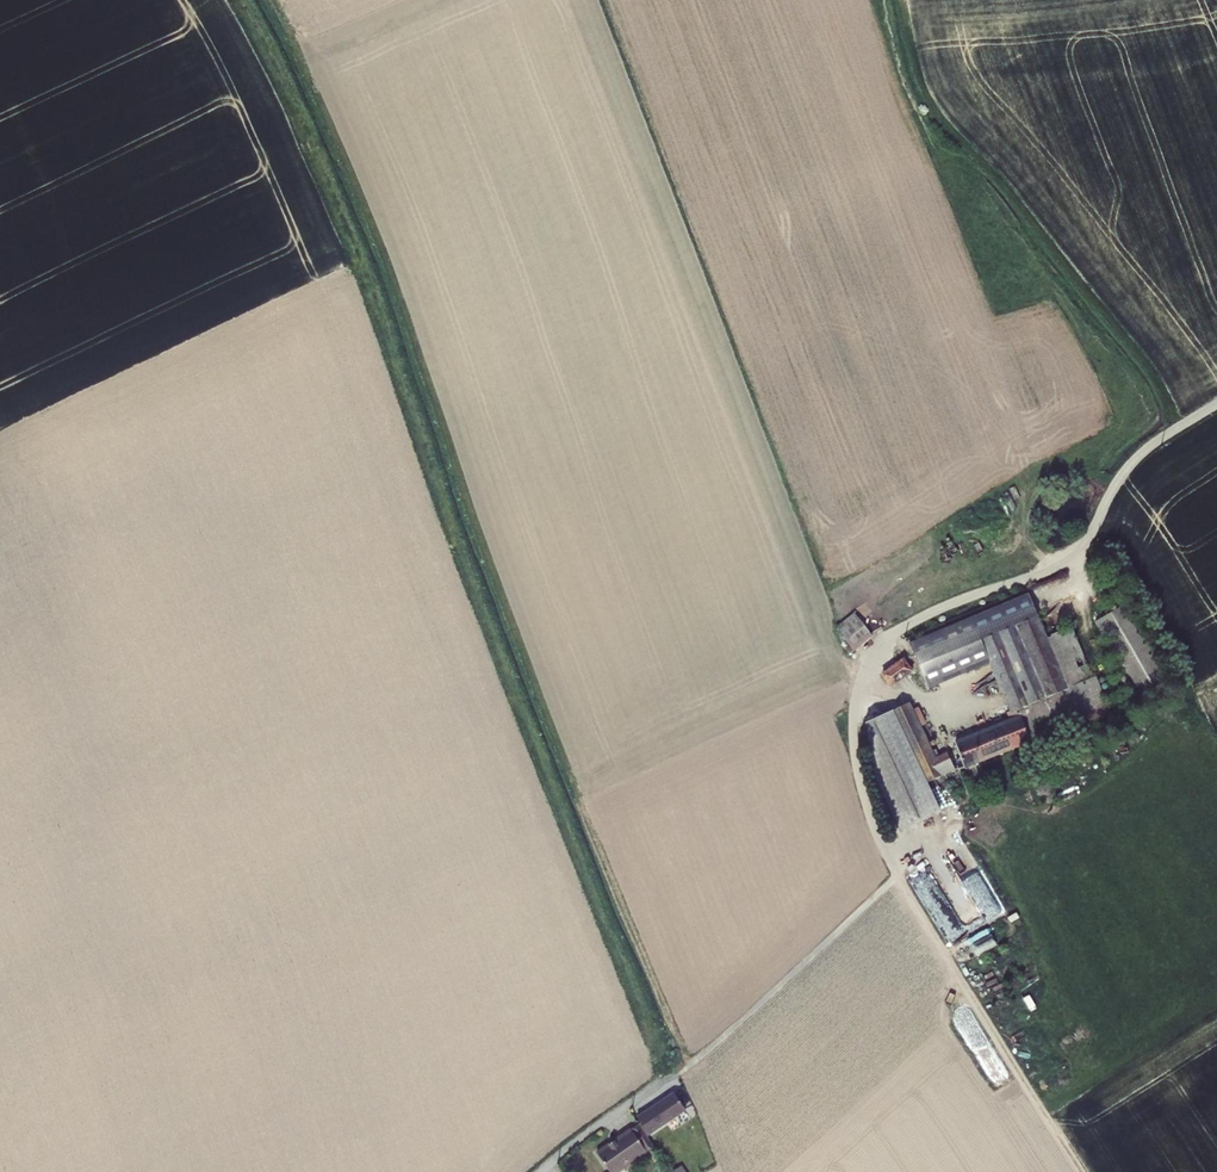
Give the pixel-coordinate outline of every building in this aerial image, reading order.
[(1028,594),(910,643),(922,671),(929,684),(987,659),(988,663),(1009,712),(1006,713),(1008,720),(1020,746),(1029,742),(1031,748),(1038,744),(1036,739),(1064,727),(1067,732),(1111,714),(1095,677),(1092,678),(1067,688),(1046,637),(1028,594)] [(1172,684),(1126,604),(1094,622),(1135,692),(1125,698),(1129,705),(1133,702),(1135,705),(1172,684)] [(853,613),(835,629),(853,650),(871,636),(853,613)] [(1071,627),(1046,637),(1067,688),(1092,678),(1071,627)] [(903,659),(896,664),(905,676),(911,671),(903,659)] [(987,659),(929,684),(930,687),(988,663),(987,659)] [(888,670),(882,674),(890,687),(897,682),(888,670)] [(907,703),(891,711),(926,782),(943,776),(948,786),(959,781),(946,752),(935,757),(920,726),(926,724),(918,708),(911,710),(907,703)] [(891,711),(866,722),(875,775),(902,831),(940,813),(926,782),(891,711)] [(964,768),(1020,746),(1008,720),(954,741),(964,768)] [(966,845),(947,855),(962,881),(944,890),(966,931),(987,920),(982,912),(993,906),(989,899),(993,898),(985,883),(975,888),(969,876),(980,870),(966,845)] [(977,956),(1000,943),(991,926),(968,939),(977,956)] [(677,1089),(642,1113),(652,1128),(687,1103),(677,1089)] [(642,1125),(633,1131),(636,1136),(645,1129),(642,1125)] [(645,1129),(636,1136),(648,1154),(658,1148),(645,1129)] [(598,1154),(601,1159),(636,1136),(633,1131),(598,1154)] [(658,1134),(653,1138),(659,1150),(665,1146),(658,1134)] [(601,1159),(610,1171),(621,1171),(648,1154),(636,1136),(601,1159)]
